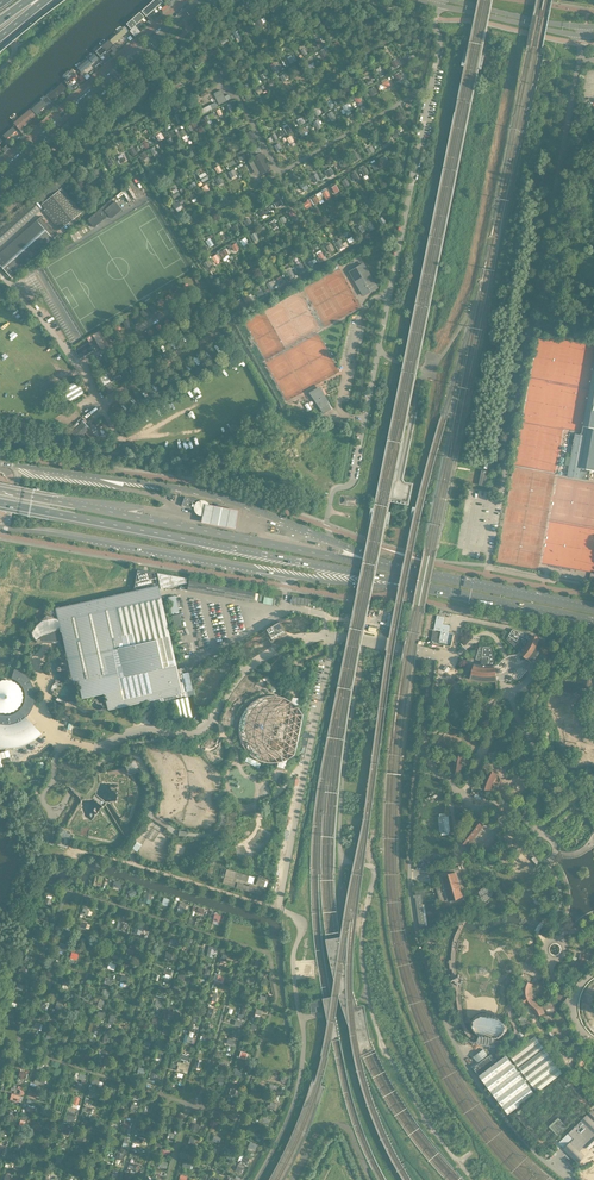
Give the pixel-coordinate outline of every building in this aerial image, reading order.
[(162,2),(161,0),(153,0),(141,11),(146,16),(162,2)] [(151,22),(158,16),(156,13),(153,16),(151,14),(147,18),(148,19),(151,22)] [(133,31),(146,19),(142,14),(128,26),(133,31)] [(116,44),(129,33),(125,28),(112,40),(116,44)] [(318,47),(323,44),(320,37),(314,40),(318,47)] [(102,57),(115,46),(111,42),(98,53),(102,57)] [(83,74),(100,59),(96,55),(79,69),(83,74)] [(108,55),(95,66),(98,69),(111,58),(108,55)] [(290,64),(297,60),(294,55),(287,59),(290,64)] [(313,62),(310,57),(304,60),(307,65),(313,62)] [(399,66),(398,63),(396,59),(391,62),(394,68),(396,68),(399,66)] [(69,85),(79,76),(75,72),(65,81),(69,85)] [(288,78),(284,73),(279,76),(283,81),(288,78)] [(180,84),(178,81),(177,79),(170,84),(173,88),(180,84)] [(390,86),(387,80),(382,83),(384,88),(390,86)] [(49,95),(54,100),(67,89),(63,84),(49,95)] [(376,93),(373,87),(368,91),(371,96),(376,93)] [(226,101),(221,90),(213,94),(218,104),(226,101)] [(38,115),(53,102),(48,96),(33,110),(38,115)] [(351,111),(347,104),(342,106),(346,114),(351,111)] [(200,115),(212,109),(210,105),(198,111),(200,115)] [(14,124),(19,129),(35,115),(30,109),(14,124)] [(332,111),(332,112),(327,114),(330,120),(335,117),(332,111)] [(40,121),(35,116),(33,118),(34,120),(32,122),(35,126),(40,121)] [(8,141),(18,132),(15,128),(4,136),(8,141)] [(246,133),(250,140),(257,136),(253,129),(246,133)] [(400,135),(398,131),(397,130),(391,133),(394,139),(396,138),(400,135)] [(164,138),(161,132),(155,136),(158,141),(164,138)] [(252,151),(250,152),(262,174),(270,170),(265,161),(267,159),(264,154),(262,155),(261,152),(263,150),(260,145),(252,150),(252,151)] [(374,151),(372,146),(366,149),(369,154),(374,151)] [(110,166),(115,163),(111,157),(106,160),(110,166)] [(379,168),(375,161),(371,164),(374,170),(379,168)] [(369,174),(365,167),(361,169),(365,176),(369,174)] [(100,176),(97,169),(91,173),(95,179),(100,176)] [(320,180),(317,173),(311,176),(314,183),(320,180)] [(359,179),(356,173),(351,175),(355,182),(359,179)] [(42,203),(64,185),(56,176),(47,183),(48,184),(30,199),(32,201),(34,204),(39,199),(42,203)] [(310,188),(306,182),(300,185),(304,191),(310,188)] [(92,190),(88,183),(83,186),(87,193),(92,190)] [(81,212),(62,188),(41,204),(45,209),(43,210),(59,230),(81,212)] [(331,198),(326,190),(322,192),(326,200),(331,198)] [(111,199),(87,219),(94,227),(108,215),(111,218),(111,217),(110,217),(120,208),(121,209),(121,208),(114,201),(111,199)] [(283,204),(281,200),(274,203),(277,208),(283,204)] [(312,204),(309,200),(303,204),(306,209),(311,206),(311,205),(312,204)] [(34,204),(32,201),(0,230),(0,245),(40,210),(34,204)] [(41,216),(36,220),(53,238),(57,234),(41,216)] [(90,230),(87,224),(78,229),(81,235),(90,230)] [(258,239),(254,232),(250,235),(253,242),(258,239)] [(213,244),(211,241),(210,238),(205,241),(208,247),(209,247),(213,244)] [(344,246),(340,240),(336,242),(340,249),(344,246)] [(329,253),(335,250),(331,243),(326,247),(329,253)] [(1,252),(0,253),(0,265),(10,277),(17,271),(1,252)] [(356,283),(363,295),(377,287),(363,264),(351,271),(358,282),(356,283)] [(294,276),(291,269),(286,272),(290,278),(294,276)] [(249,302),(256,298),(254,294),(247,299),(249,302)] [(239,308),(244,305),(240,298),(235,300),(239,308)] [(102,335),(100,331),(93,335),(100,348),(108,344),(104,337),(106,336),(105,333),(102,335)] [(91,349),(88,344),(75,351),(79,357),(91,349)] [(583,425),(582,433),(580,434),(580,435),(576,434),(568,476),(585,479),(587,469),(593,470),(593,367),(583,425)] [(119,371),(113,374),(116,381),(122,378),(119,371)] [(99,378),(108,393),(115,390),(106,374),(99,378)] [(66,404),(83,394),(75,381),(59,391),(66,404)] [(320,386),(309,392),(317,404),(322,414),(332,409),(327,399),(320,386)] [(96,438),(88,430),(89,429),(82,422),(71,432),(77,439),(84,433),(91,441),(94,446),(108,439),(105,433),(96,438)] [(71,426),(65,431),(68,434),(74,429),(71,426)] [(487,471),(482,470),(479,485),(484,486),(487,471)] [(181,505),(194,510),(195,511),(199,499),(185,496),(181,505)] [(238,510),(205,503),(201,521),(234,528),(238,510)] [(137,570),(134,588),(156,583),(154,572),(137,570)] [(188,579),(159,574),(163,590),(189,584),(188,579)] [(176,668),(160,597),(157,584),(55,607),(58,619),(59,624),(60,629),(61,631),(61,634),(65,648),(67,657),(72,683),(77,681),(78,686),(78,687),(77,687),(77,688),(76,689),(76,690),(76,691),(76,692),(76,693),(74,694),(76,700),(76,703),(77,704),(81,706),(83,707),(89,706),(90,712),(98,710),(91,705),(90,702),(95,695),(104,692),(108,709),(128,705),(148,700),(148,702),(151,705),(152,704),(154,704),(155,704),(173,699),(178,720),(187,718),(192,717),(187,696),(186,694),(182,673),(181,667),(176,668)] [(179,612),(175,595),(168,597),(172,613),(179,612)] [(263,596),(262,603),(272,605),(273,598),(263,596)] [(308,606),(310,599),(292,596),(291,603),(308,606)] [(51,618),(58,619),(55,607),(47,609),(36,621),(31,626),(29,630),(30,635),(32,638),(35,643),(38,643),(42,642),(41,641),(40,638),(39,639),(36,639),(34,638),(32,633),(33,630),(35,626),(39,622),(44,619),(51,618)] [(182,624),(179,614),(172,615),(174,626),(182,624)] [(452,649),(455,635),(448,633),(450,626),(442,625),(444,618),(437,616),(434,630),(441,632),(438,646),(452,649)] [(279,621),(265,629),(269,636),(270,637),(272,641),(286,633),(279,621)] [(59,649),(65,648),(61,634),(60,629),(55,629),(48,628),(39,636),(40,638),(41,641),(58,641),(59,649)] [(541,647),(543,643),(545,639),(530,634),(529,634),(527,633),(514,629),(513,629),(512,629),(509,635),(509,636),(514,640),(516,641),(517,641),(517,640),(519,637),(521,638),(519,641),(519,642),(519,643),(523,645),(522,645),(521,647),(518,650),(520,651),(527,658),(529,659),(531,662),(531,661),(534,658),(537,655),(538,653),(539,651),(540,649),(541,647)] [(272,641),(270,637),(268,638),(272,645),(273,644),(274,644),(288,636),(287,634),(286,633),(272,641)] [(560,641),(557,643),(561,649),(569,643),(567,640),(562,644),(560,641)] [(471,673),(470,679),(472,679),(473,679),(474,680),(479,680),(483,681),(488,681),(492,681),(495,680),(497,680),(496,677),(494,666),(494,664),(491,648),(491,647),(490,647),(484,647),(483,647),(483,648),(482,655),(482,656),(483,656),(483,659),(482,659),(481,665),(478,664),(474,663),(471,673)] [(520,651),(519,652),(518,652),(517,653),(516,653),(515,653),(515,654),(514,654),(513,654),(512,654),(511,654),(510,654),(509,654),(509,655),(508,655),(507,656),(506,656),(505,657),(504,657),(503,658),(502,658),(502,659),(501,660),(500,661),(500,662),(499,662),(498,663),(497,663),(497,664),(496,664),(495,664),(494,664),(494,665),(495,665),(496,665),(497,664),(498,664),(499,663),(500,663),(501,662),(501,661),(502,660),(503,659),(504,658),(505,658),(507,656),(508,656),(509,656),(510,655),(511,655),(512,655),(513,655),(515,655),(516,654),(518,654),(518,653),(519,653),(520,652),(520,651)] [(24,688),(25,690),(25,692),(34,690),(36,690),(35,686),(34,683),(32,680),(30,678),(28,675),(25,673),(22,671),(19,669),(16,668),(13,678),(15,678),(17,680),(19,681),(20,682),(22,684),(23,686),(24,688)] [(194,695),(189,672),(182,673),(187,696),(191,695),(194,695)] [(269,685),(271,690),(275,688),(269,679),(268,676),(265,677),(269,685)] [(7,684),(6,684),(4,684),(2,685),(1,685),(0,686),(0,706),(1,707),(3,707),(4,708),(6,708),(8,708),(9,708),(11,708),(13,707),(14,706),(15,705),(17,704),(18,702),(18,701),(19,699),(19,698),(19,696),(19,694),(19,692),(18,691),(17,689),(16,688),(15,687),(14,686),(12,685),(11,684),(9,684),(7,684)] [(292,696),(291,701),(283,697),(280,697),(275,696),(266,696),(258,699),(250,704),(245,710),(241,718),(239,727),(240,735),(242,743),(247,751),(254,757),(261,760),(270,762),(272,762),(279,762),(278,766),(281,767),(285,768),(287,759),(294,754),(302,714),(297,707),(299,698),(295,697),(293,697),(292,696)] [(5,747),(11,746),(18,745),(24,744),(30,741),(36,737),(41,733),(26,717),(25,718),(23,719),(22,719),(21,720),(20,721),(18,722),(17,722),(16,723),(14,723),(13,719),(12,714),(9,714),(5,714),(2,714),(0,713),(0,746),(5,747)] [(458,775),(462,753),(456,752),(454,763),(453,774),(457,774),(458,775)] [(260,763),(247,757),(246,760),(258,767),(259,765),(260,763)] [(138,767),(135,759),(133,760),(125,764),(126,765),(128,771),(129,773),(131,773),(132,773),(138,771),(137,768),(138,767)] [(72,789),(70,791),(71,792),(73,794),(75,792),(77,794),(80,797),(82,800),(90,799),(93,798),(102,805),(103,805),(104,804),(105,802),(95,794),(99,782),(99,781),(99,772),(98,772),(96,770),(94,767),(94,766),(86,773),(75,782),(73,785),(70,787),(72,789)] [(178,779),(185,777),(183,768),(175,770),(178,779)] [(495,778),(497,774),(488,769),(487,772),(485,776),(484,780),(483,783),(481,788),(488,790),(490,791),(491,790),(492,785),(493,784),(494,781),(495,778)] [(593,827),(593,810),(592,811),(588,812),(586,814),(588,818),(589,820),(593,827)] [(449,831),(450,831),(449,816),(446,816),(446,814),(446,813),(439,813),(440,817),(438,817),(440,832),(441,832),(442,835),(449,834),(449,833),(449,831)] [(468,847),(483,827),(477,822),(462,842),(468,847)] [(70,843),(73,834),(69,833),(70,831),(62,828),(60,835),(57,845),(64,848),(66,842),(70,843)] [(142,844),(137,841),(132,848),(136,851),(137,851),(139,848),(142,844)] [(176,844),(175,853),(184,855),(186,845),(176,844)] [(417,867),(416,870),(428,873),(431,860),(419,858),(417,867)] [(468,899),(464,886),(463,881),(458,866),(457,867),(436,873),(439,885),(436,886),(440,902),(443,911),(465,905),(464,900),(468,899)] [(254,877),(226,869),(225,875),(252,883),(254,877)] [(263,886),(265,881),(261,879),(262,876),(259,875),(258,878),(257,878),(255,884),(263,886)] [(236,879),(224,876),(222,883),(234,886),(236,879)] [(237,882),(236,887),(261,895),(263,889),(249,884),(249,886),(237,882)] [(494,893),(490,884),(489,885),(484,886),(482,888),(479,891),(481,895),(481,898),(483,902),(485,902),(487,902),(494,893)] [(131,890),(128,892),(130,896),(136,893),(133,887),(130,888),(131,890)] [(427,925),(423,904),(427,903),(424,888),(415,890),(416,895),(414,895),(414,897),(415,897),(419,924),(419,926),(427,925)] [(47,922),(50,914),(42,912),(40,919),(47,922)] [(85,929),(87,923),(81,921),(79,927),(85,929)] [(536,928),(535,930),(537,931),(539,931),(540,929),(542,928),(543,927),(544,926),(545,925),(544,924),(543,922),(542,921),(539,923),(537,926),(536,928)] [(126,928),(127,924),(121,922),(119,929),(124,931),(125,927),(126,928)] [(139,934),(141,927),(135,925),(133,933),(139,934)] [(192,942),(193,939),(187,938),(185,945),(190,947),(191,942),(192,942)] [(176,947),(178,941),(170,939),(168,945),(176,947)] [(586,955),(581,955),(581,956),(580,958),(580,959),(579,961),(579,962),(578,963),(577,965),(576,966),(575,967),(580,970),(581,969),(582,967),(583,966),(584,964),(584,962),(585,961),(586,959),(586,957),(586,955)] [(530,988),(530,986),(531,984),(524,980),(523,983),(522,987),(522,990),(522,994),(523,997),(524,1001),(526,1004),(528,1005),(529,1007),(531,1008),(532,1009),(533,1010),(534,1011),(534,1012),(535,1012),(535,1013),(536,1014),(536,1015),(540,1014),(543,1013),(543,1011),(542,1010),(541,1009),(541,1008),(540,1007),(538,1004),(535,1002),(534,1001),(532,999),(531,997),(530,995),(529,993),(529,990),(530,988)] [(319,1006),(318,1001),(310,1003),(312,1013),(317,1012),(316,1007),(319,1006)] [(102,1020),(104,1012),(98,1011),(96,1018),(102,1020)] [(13,1018),(15,1014),(9,1012),(7,1016),(6,1020),(13,1022),(14,1019),(13,1018)] [(114,1022),(116,1015),(110,1013),(108,1021),(114,1022)] [(504,1032),(505,1028),(504,1025),(502,1022),(500,1020),(497,1018),(495,1017),(493,1017),(490,1016),(487,1016),(484,1015),(481,1015),(478,1016),(475,1017),(472,1019),(470,1022),(469,1026),(470,1029),(472,1032),(474,1034),(477,1036),(476,1038),(475,1039),(474,1042),(479,1044),(488,1046),(494,1046),(493,1042),(493,1040),(493,1039),(499,1037),(502,1035),(504,1032)] [(97,1034),(99,1026),(90,1024),(88,1031),(97,1034)] [(168,1035),(170,1028),(164,1026),(161,1034),(168,1035)] [(193,1043),(194,1038),(192,1037),(186,1035),(187,1034),(184,1033),(182,1041),(185,1042),(185,1041),(191,1042),(193,1043)] [(535,1035),(510,1055),(537,1091),(556,1077),(560,1074),(563,1072),(554,1060),(557,1058),(555,1055),(547,1046),(546,1047),(545,1048),(542,1045),(544,1044),(545,1042),(544,1041),(543,1039),(540,1042),(535,1035)] [(150,1047),(152,1040),(146,1038),(144,1045),(150,1047)] [(478,1062),(487,1055),(483,1049),(473,1056),(478,1062)] [(89,1060),(91,1053),(85,1051),(83,1058),(89,1060)] [(489,1055),(473,1067),(508,1114),(517,1107),(521,1104),(535,1093),(507,1056),(506,1054),(501,1058),(499,1059),(497,1061),(494,1063),(489,1055)] [(143,1076),(145,1069),(139,1067),(137,1074),(143,1076)] [(155,1081),(157,1074),(151,1072),(149,1079),(155,1081)] [(223,1083),(225,1076),(217,1074),(215,1081),(223,1083)] [(19,1102),(21,1096),(12,1093),(10,1099),(19,1102)] [(559,1142),(578,1162),(584,1156),(579,1151),(585,1145),(588,1148),(593,1143),(593,1138),(593,1137),(593,1123),(586,1115),(585,1117),(569,1133),(559,1142)] [(563,1123),(559,1118),(550,1126),(551,1128),(552,1129),(554,1131),(558,1135),(567,1127),(565,1125),(564,1124),(563,1123)] [(197,1132),(200,1124),(193,1121),(190,1130),(197,1132)] [(262,1137),(264,1132),(259,1130),(259,1128),(257,1127),(254,1134),(262,1137)] [(254,1152),(256,1147),(249,1144),(247,1149),(254,1152)] [(122,1160),(123,1154),(117,1152),(115,1158),(122,1160)]
